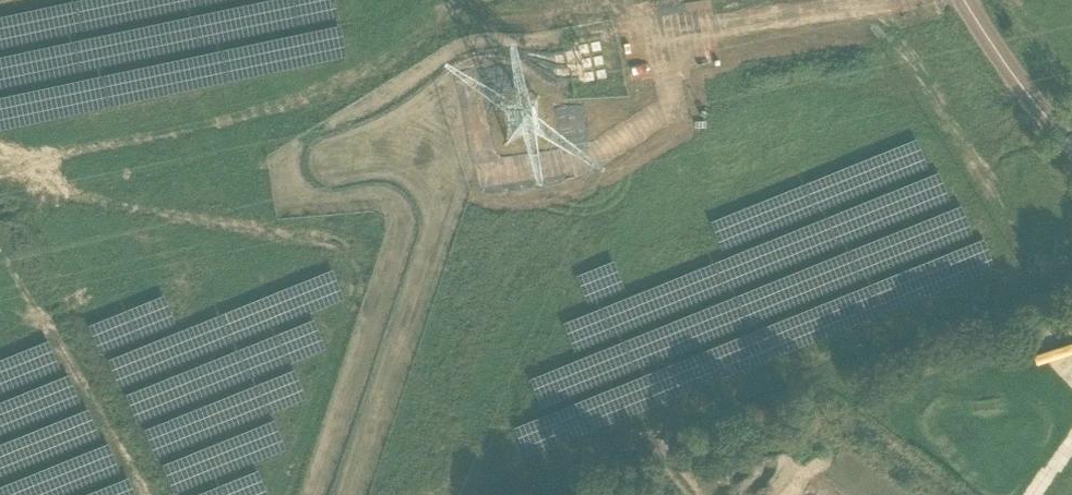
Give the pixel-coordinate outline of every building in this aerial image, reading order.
[(1063,477),(1056,472),(1041,494),(1071,494),(1071,463),(1063,477)]
